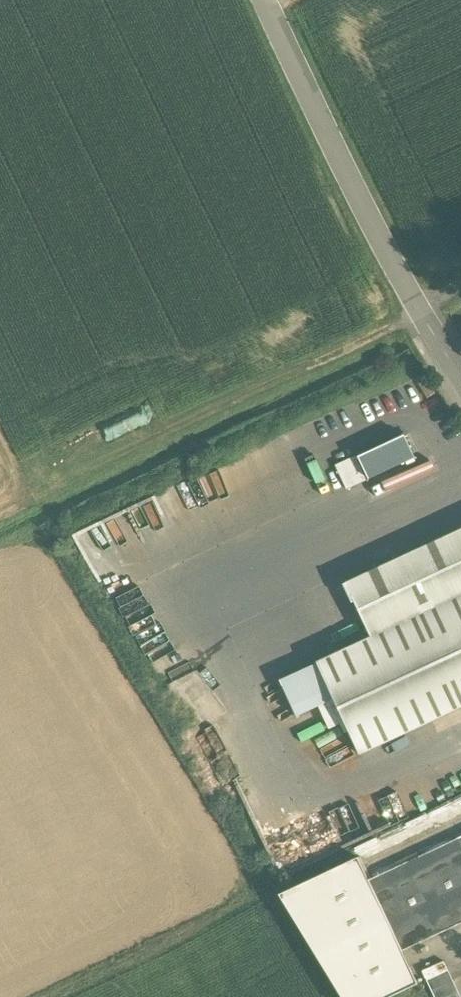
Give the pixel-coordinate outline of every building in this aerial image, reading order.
[(404,436),(359,458),(369,480),(415,458),(404,436)] [(346,584),(372,638),(460,597),(460,531),(346,584)] [(317,663),(318,664),(349,731),(360,755),(460,708),(460,597),(372,638),(317,663)] [(349,731),(318,664),(280,681),(296,716),(319,706),(329,729),(340,724),(344,733),(349,731)] [(443,805),(450,819),(460,813),(460,796),(443,805)] [(368,881),(402,952),(403,952),(460,924),(460,837),(369,881),(368,881)] [(280,895),(342,996),(392,996),(418,985),(403,952),(402,952),(368,881),(369,881),(358,858),(280,895)] [(427,981),(435,996),(460,996),(449,970),(427,981)]
